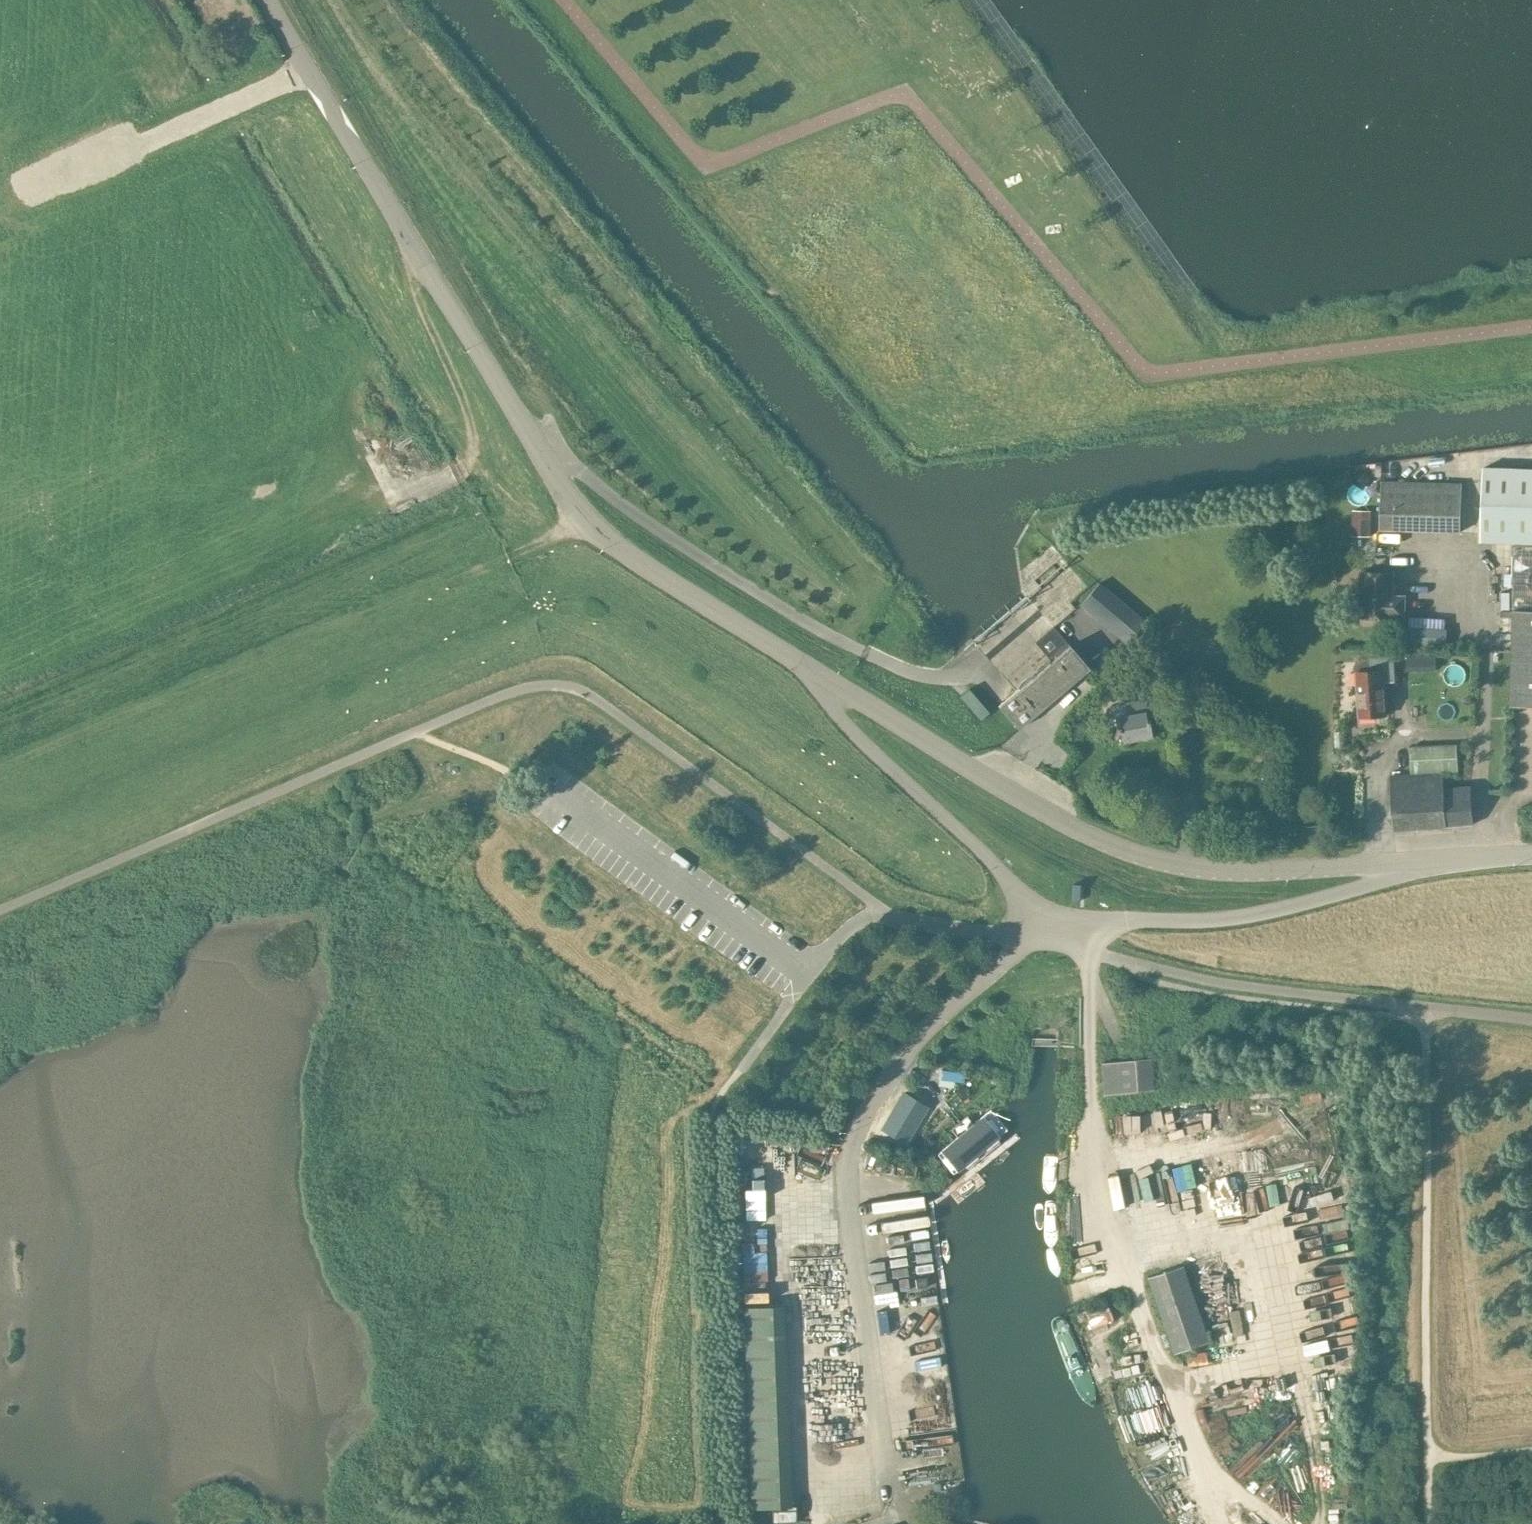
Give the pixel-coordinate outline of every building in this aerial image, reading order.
[(1506,542),(1508,468),(1483,467),(1481,541),(1506,542)] [(1506,542),(1531,543),(1531,469),(1508,468),(1506,542)] [(1460,532),(1462,483),(1381,481),(1380,530),(1460,532)] [(1531,601),(1531,546),(1514,545),(1512,597),(1514,597),(1514,600),(1531,601)] [(1403,616),(1404,596),(1392,596),(1393,573),(1361,573),(1360,616),(1392,617),(1392,616),(1403,616)] [(1126,643),(1144,622),(1098,583),(1081,604),(1126,643)] [(1514,600),(1510,706),(1531,707),(1531,601),(1514,600)] [(1018,729),(1089,669),(1053,627),(1035,642),(1051,661),(998,706),(1018,729)] [(1359,717),(1386,715),(1384,683),(1395,682),(1393,656),(1369,658),(1370,671),(1356,672),(1359,717)] [(1152,736),(1143,699),(1124,703),(1126,715),(1114,717),(1115,718),(1113,719),(1113,721),(1115,720),(1119,743),(1152,736)] [(1411,773),(1458,771),(1456,745),(1409,747),(1411,773)] [(1443,788),(1443,786),(1442,772),(1390,776),(1394,830),(1473,824),(1470,786),(1443,788)] [(1079,901),(1080,887),(1080,885),(1072,884),(1071,901),(1079,901)] [(1103,1063),(1103,1066),(1106,1094),(1155,1090),(1152,1058),(1103,1063)] [(902,1135),(917,1114),(904,1104),(887,1126),(902,1135)] [(1007,1131),(990,1112),(940,1156),(957,1175),(1007,1131)] [(1211,1343),(1184,1266),(1149,1277),(1175,1354),(1211,1343)] [(753,1508),(791,1506),(784,1305),(746,1306),(753,1508)]
